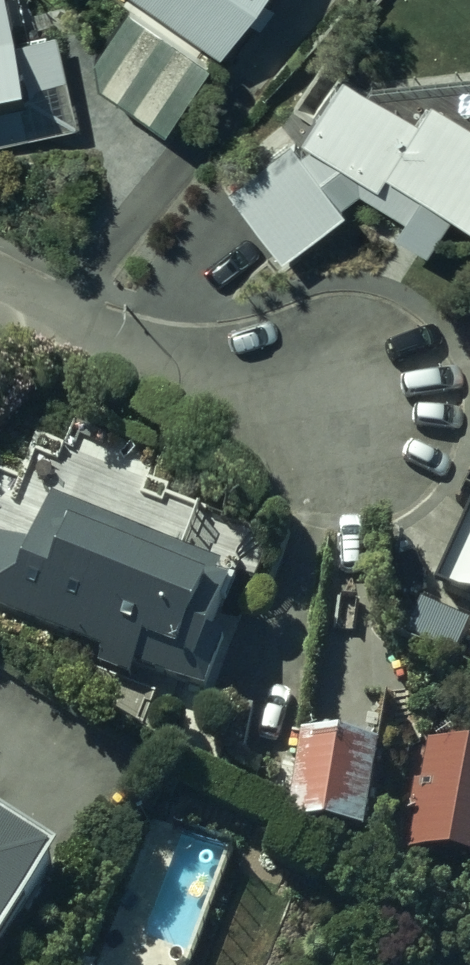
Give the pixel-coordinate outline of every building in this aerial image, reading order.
[(208,60),(127,0),(119,0),(77,56),(163,120),(208,60)] [(216,49),(253,0),(150,0),(216,49)] [(44,27),(6,36),(0,3),(0,144),(70,127),(44,27)] [(424,91),(412,110),(339,67),(304,125),(228,180),(278,249),(360,189),(436,228),(448,204),(469,217),(469,119),(424,91)] [(207,576),(212,564),(46,495),(22,551),(0,542),(0,608),(195,693),(220,637),(202,629),(221,582),(207,576)] [(468,513),(434,591),(469,607),(469,513),(468,513)] [(378,747),(307,731),(287,823),(358,838),(378,747)] [(417,748),(397,859),(469,872),(469,758),(417,748)] [(0,822),(0,935),(52,856),(0,822)]
